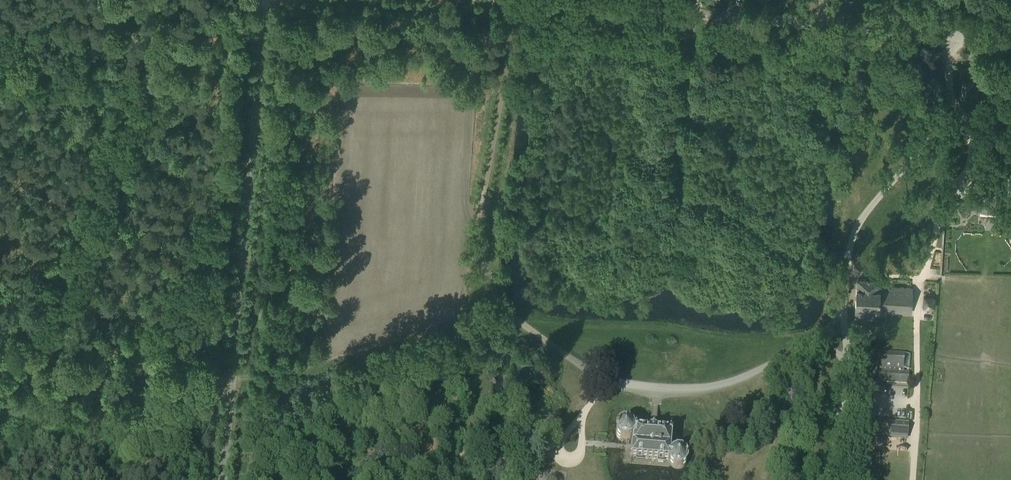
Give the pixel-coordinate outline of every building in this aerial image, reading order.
[(818,100),(809,99),(808,108),(817,108),(818,100)] [(999,204),(999,191),(979,191),(979,204),(981,204),(981,207),(997,207),(997,204),(999,204)] [(999,215),(998,224),(1010,225),(1010,216),(999,215)] [(909,314),(911,288),(879,287),(879,281),(857,280),(855,317),(872,318),(872,316),(885,316),(885,313),(909,314)] [(935,309),(936,297),(924,295),(922,308),(935,309)] [(909,371),(910,356),(872,352),(871,367),(873,367),(873,371),(870,371),(869,381),(907,385),(908,374),(903,374),(903,370),(909,371)] [(906,440),(907,424),(866,421),(865,436),(906,440)] [(668,433),(663,432),(657,432),(650,432),(634,430),(632,426),(628,423),(627,423),(625,423),(619,425),(617,427),(616,431),(615,434),(618,438),(622,441),(625,442),(627,442),(633,438),(631,457),(668,461),(671,466),(675,468),(680,469),(684,466),(687,463),(687,462),(687,458),(685,454),(683,452),(680,450),(677,450),(674,451),(669,454),(671,436),(671,435),(671,434),(672,433),(671,432),(670,432),(668,433)]
